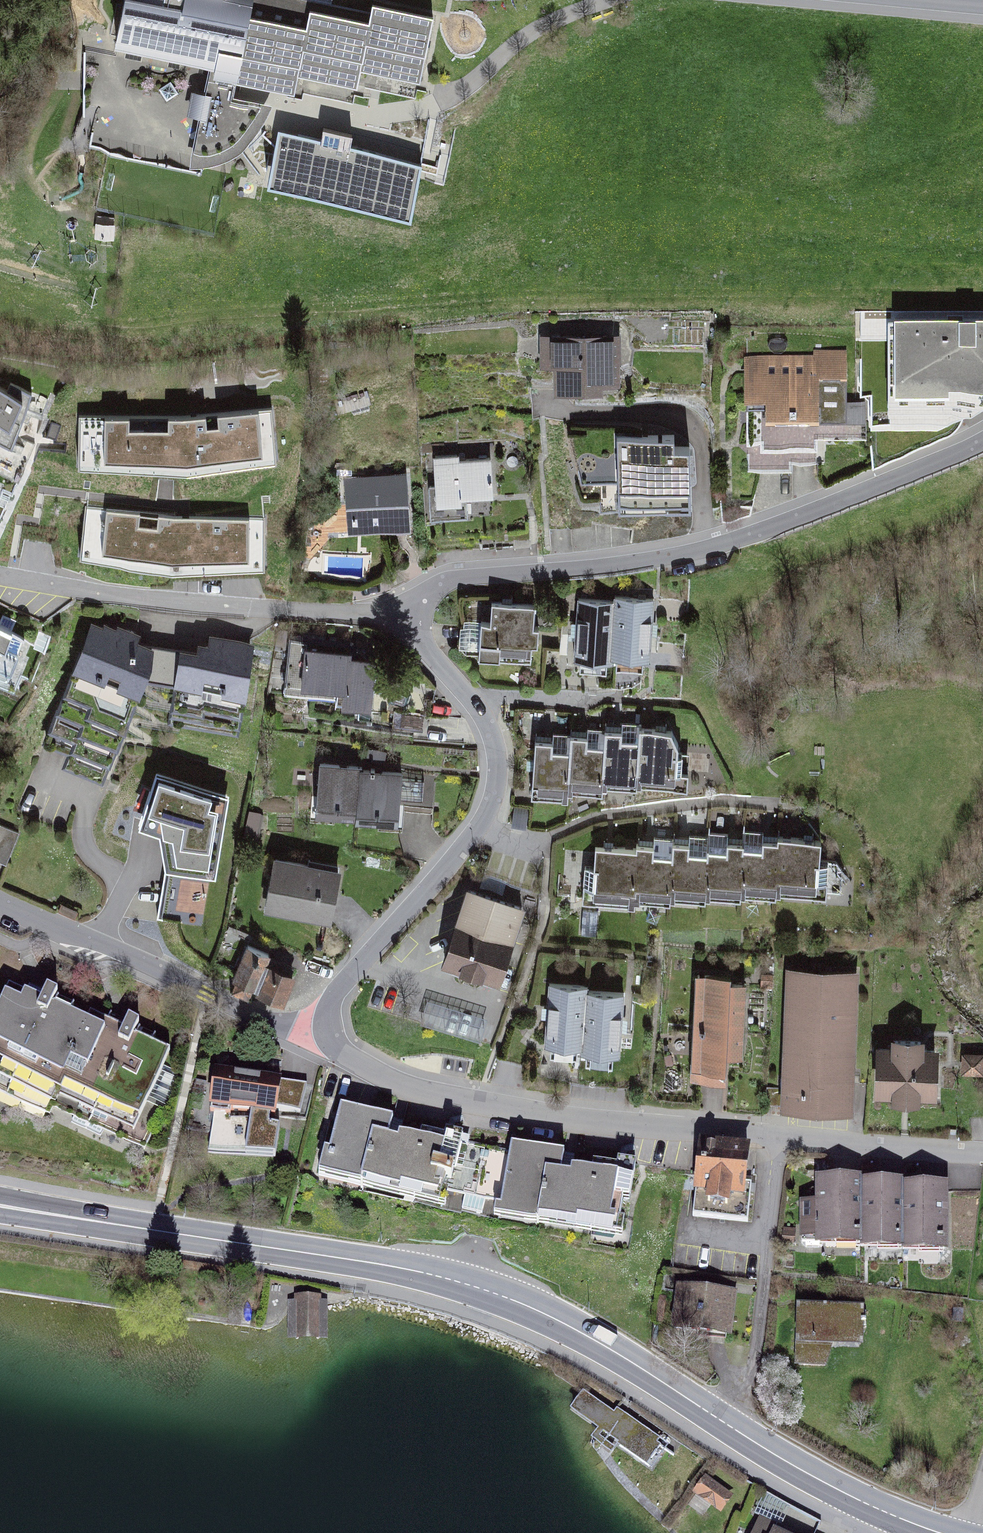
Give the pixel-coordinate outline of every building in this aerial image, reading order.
[(117,35),(214,56),(201,118),(207,120),(201,149),(206,148),(212,147),(217,146),(222,144),(235,78),(294,90),(298,72),(357,85),(360,67),(419,79),(432,16),(372,4),(370,12),(309,0),(124,0),(117,35)] [(279,128),(267,181),(410,211),(422,159),(350,144),(352,134),(323,128),(320,137),(279,128)] [(865,317),(868,442),(950,442),(982,417),(982,314),(865,317)] [(617,337),(545,341),(548,398),(620,394),(617,337)] [(848,357),(746,360),(750,478),(795,476),(795,464),(818,464),(818,448),(851,447),(848,357)] [(39,398),(0,382),(0,437),(19,445),(39,398)] [(274,429),(271,408),(184,415),(79,415),(78,437),(94,437),(93,459),(128,459),(129,455),(173,455),(173,468),(203,468),(201,453),(243,450),(244,454),(263,452),(261,430),(274,429)] [(679,423),(606,427),(610,497),(683,492),(679,423)] [(492,458),(433,462),(437,526),(496,522),(492,458)] [(409,478),(347,481),(351,541),(412,537),(409,478)] [(175,516),(85,505),(82,527),(98,529),(95,551),(115,553),(115,549),(159,554),(157,567),(187,569),(187,556),(230,556),(229,560),(249,560),(250,538),(264,538),(265,517),(175,516)] [(650,666),(654,605),(615,603),(615,609),(578,607),(574,666),(611,668),(611,663),(650,666)] [(539,664),(541,613),(479,611),(477,662),(539,664)] [(138,704),(158,657),(91,629),(71,676),(138,704)] [(282,646),(284,630),(277,629),(275,645),(282,646)] [(0,633),(0,692),(9,696),(32,647),(0,633)] [(287,661),(348,667),(349,655),(350,643),(289,637),(287,661)] [(243,700),(250,649),(207,644),(206,652),(196,651),(195,657),(177,655),(172,691),(243,700)] [(347,678),(372,680),(374,663),(359,650),(354,655),(349,655),(348,667),(347,678)] [(348,667),(287,661),(284,689),(336,694),(337,686),(346,687),(347,678),(348,667)] [(138,704),(71,676),(41,747),(107,775),(138,704)] [(372,680),(347,678),(346,687),(337,686),(336,694),(335,700),(369,704),(372,680)] [(243,700),(172,691),(167,731),(238,741),(243,700)] [(422,729),(423,713),(393,711),(392,727),(422,729)] [(680,760),(680,749),(672,734),(640,733),(639,739),(603,737),(603,744),(571,742),(570,748),(535,747),(532,799),(569,800),(570,793),(603,795),(603,790),(638,792),(637,795),(689,797),(690,760),(680,760)] [(356,816),(361,770),(361,767),(320,763),(316,809),(335,810),(334,814),(356,816)] [(361,770),(356,816),(356,819),(378,821),(379,817),(397,818),(401,773),(361,770)] [(247,805),(157,779),(143,827),(233,853),(247,805)] [(634,855),(598,853),(597,872),(588,871),(586,905),(635,908),(635,902),(671,904),(672,898),(709,900),(709,896),(742,898),(742,894),(779,896),(779,891),(823,893),(825,844),(765,841),(766,835),(742,834),(742,836),(706,835),(706,840),(673,838),(672,846),(635,844),(634,855)] [(329,924),(337,874),(276,863),(268,914),(329,924)] [(524,909),(464,893),(444,972),(503,987),(524,909)] [(228,992),(258,1005),(278,958),(248,945),(228,992)] [(288,1016),(308,970),(278,958),(258,1005),(288,1016)] [(855,1116),(859,971),(788,969),(783,1114),(855,1116)] [(731,979),(696,977),(688,1088),(729,1091),(731,1065),(743,1066),(748,988),(730,987),(731,979)] [(586,993),(546,991),(541,1062),(581,1064),(586,993)] [(631,996),(591,993),(586,1064),(626,1067),(631,996)] [(178,1085),(126,1061),(139,1030),(127,1025),(118,1044),(52,1014),(55,1007),(43,1002),(40,1009),(8,994),(0,1012),(0,1103),(121,1157),(126,1145),(147,1154),(178,1085)] [(938,1046),(879,1042),(874,1113),(933,1117),(938,1046)] [(961,1057),(961,1077),(982,1077),(982,1057),(961,1057)] [(307,1123),(311,1086),(211,1077),(204,1157),(274,1163),(278,1120),(307,1123)] [(442,1216),(460,1141),(445,1138),(444,1145),(419,1139),(417,1147),(397,1143),(394,1155),(385,1153),(391,1129),(336,1115),(324,1166),(319,1186),(442,1216)] [(622,1253),(634,1169),(619,1167),(618,1174),(593,1170),(591,1179),(572,1176),(570,1189),(561,1187),(565,1156),(509,1148),(496,1236),(622,1253)] [(758,1153),(699,1148),(693,1219),(752,1224),(758,1153)] [(854,1173),(809,1174),(809,1246),(855,1245),(855,1249),(896,1248),(896,1254),(946,1254),(945,1184),(899,1184),(899,1178),(854,1178),(854,1173)] [(734,1300),(675,1292),(669,1339),(728,1347),(734,1300)] [(323,1302),(297,1302),(297,1352),(323,1351),(323,1302)] [(864,1312),(797,1312),(797,1372),(831,1372),(831,1356),(864,1356),(864,1312)] [(617,1419),(586,1397),(571,1419),(600,1439),(593,1449),(613,1464),(620,1453),(654,1476),(672,1450),(620,1414),(617,1419)] [(735,1503),(708,1485),(694,1505),(721,1523),(735,1503)]
